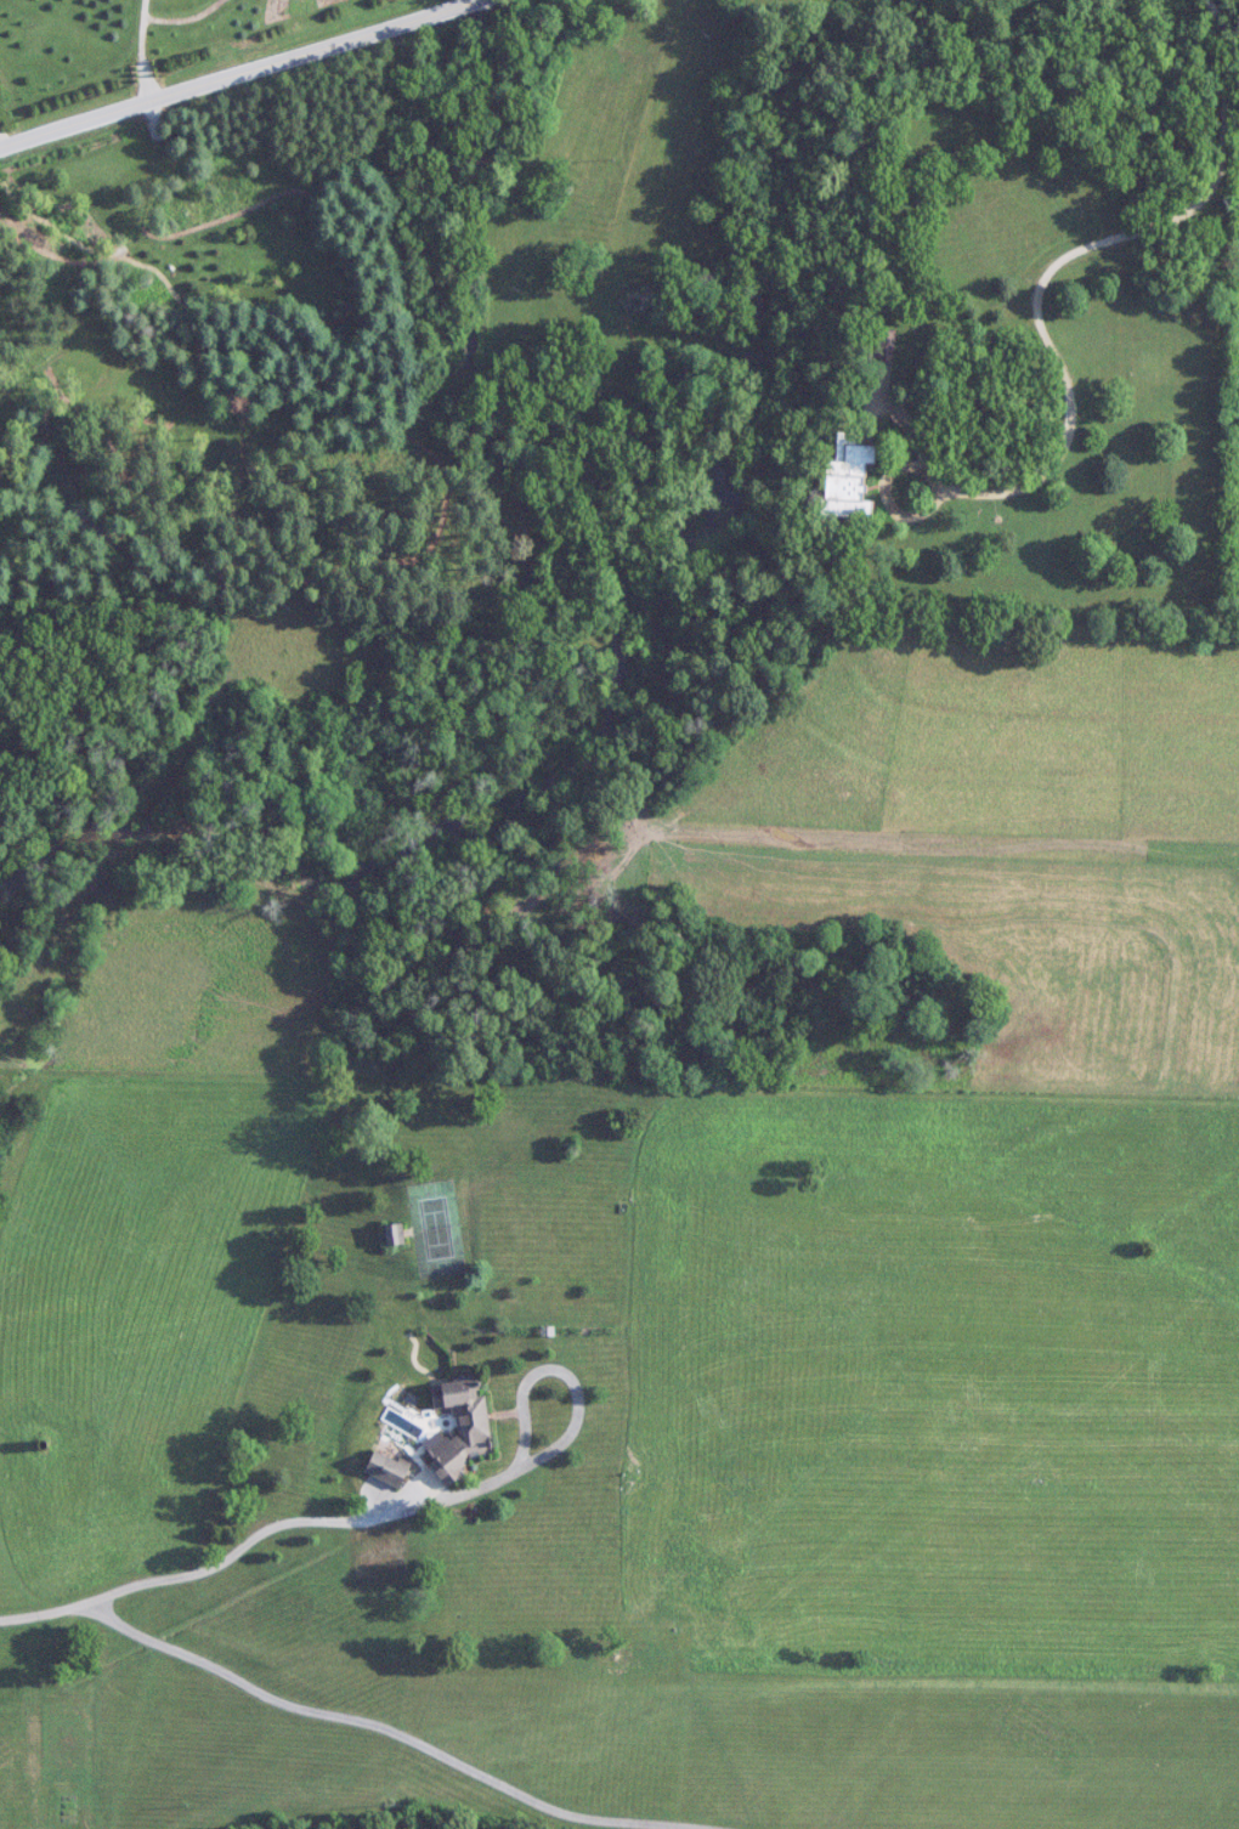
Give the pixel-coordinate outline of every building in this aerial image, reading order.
[(873,518),(874,501),(865,501),(867,463),(876,464),(876,445),(857,445),(857,434),(838,433),(837,461),(826,461),(824,516),(873,518)] [(385,1228),(389,1248),(406,1244),(402,1224),(385,1228)] [(493,1455),(487,1396),(479,1397),(477,1381),(432,1385),(435,1410),(457,1408),(460,1440),(433,1442),(437,1485),(467,1482),(465,1457),(493,1455)]
